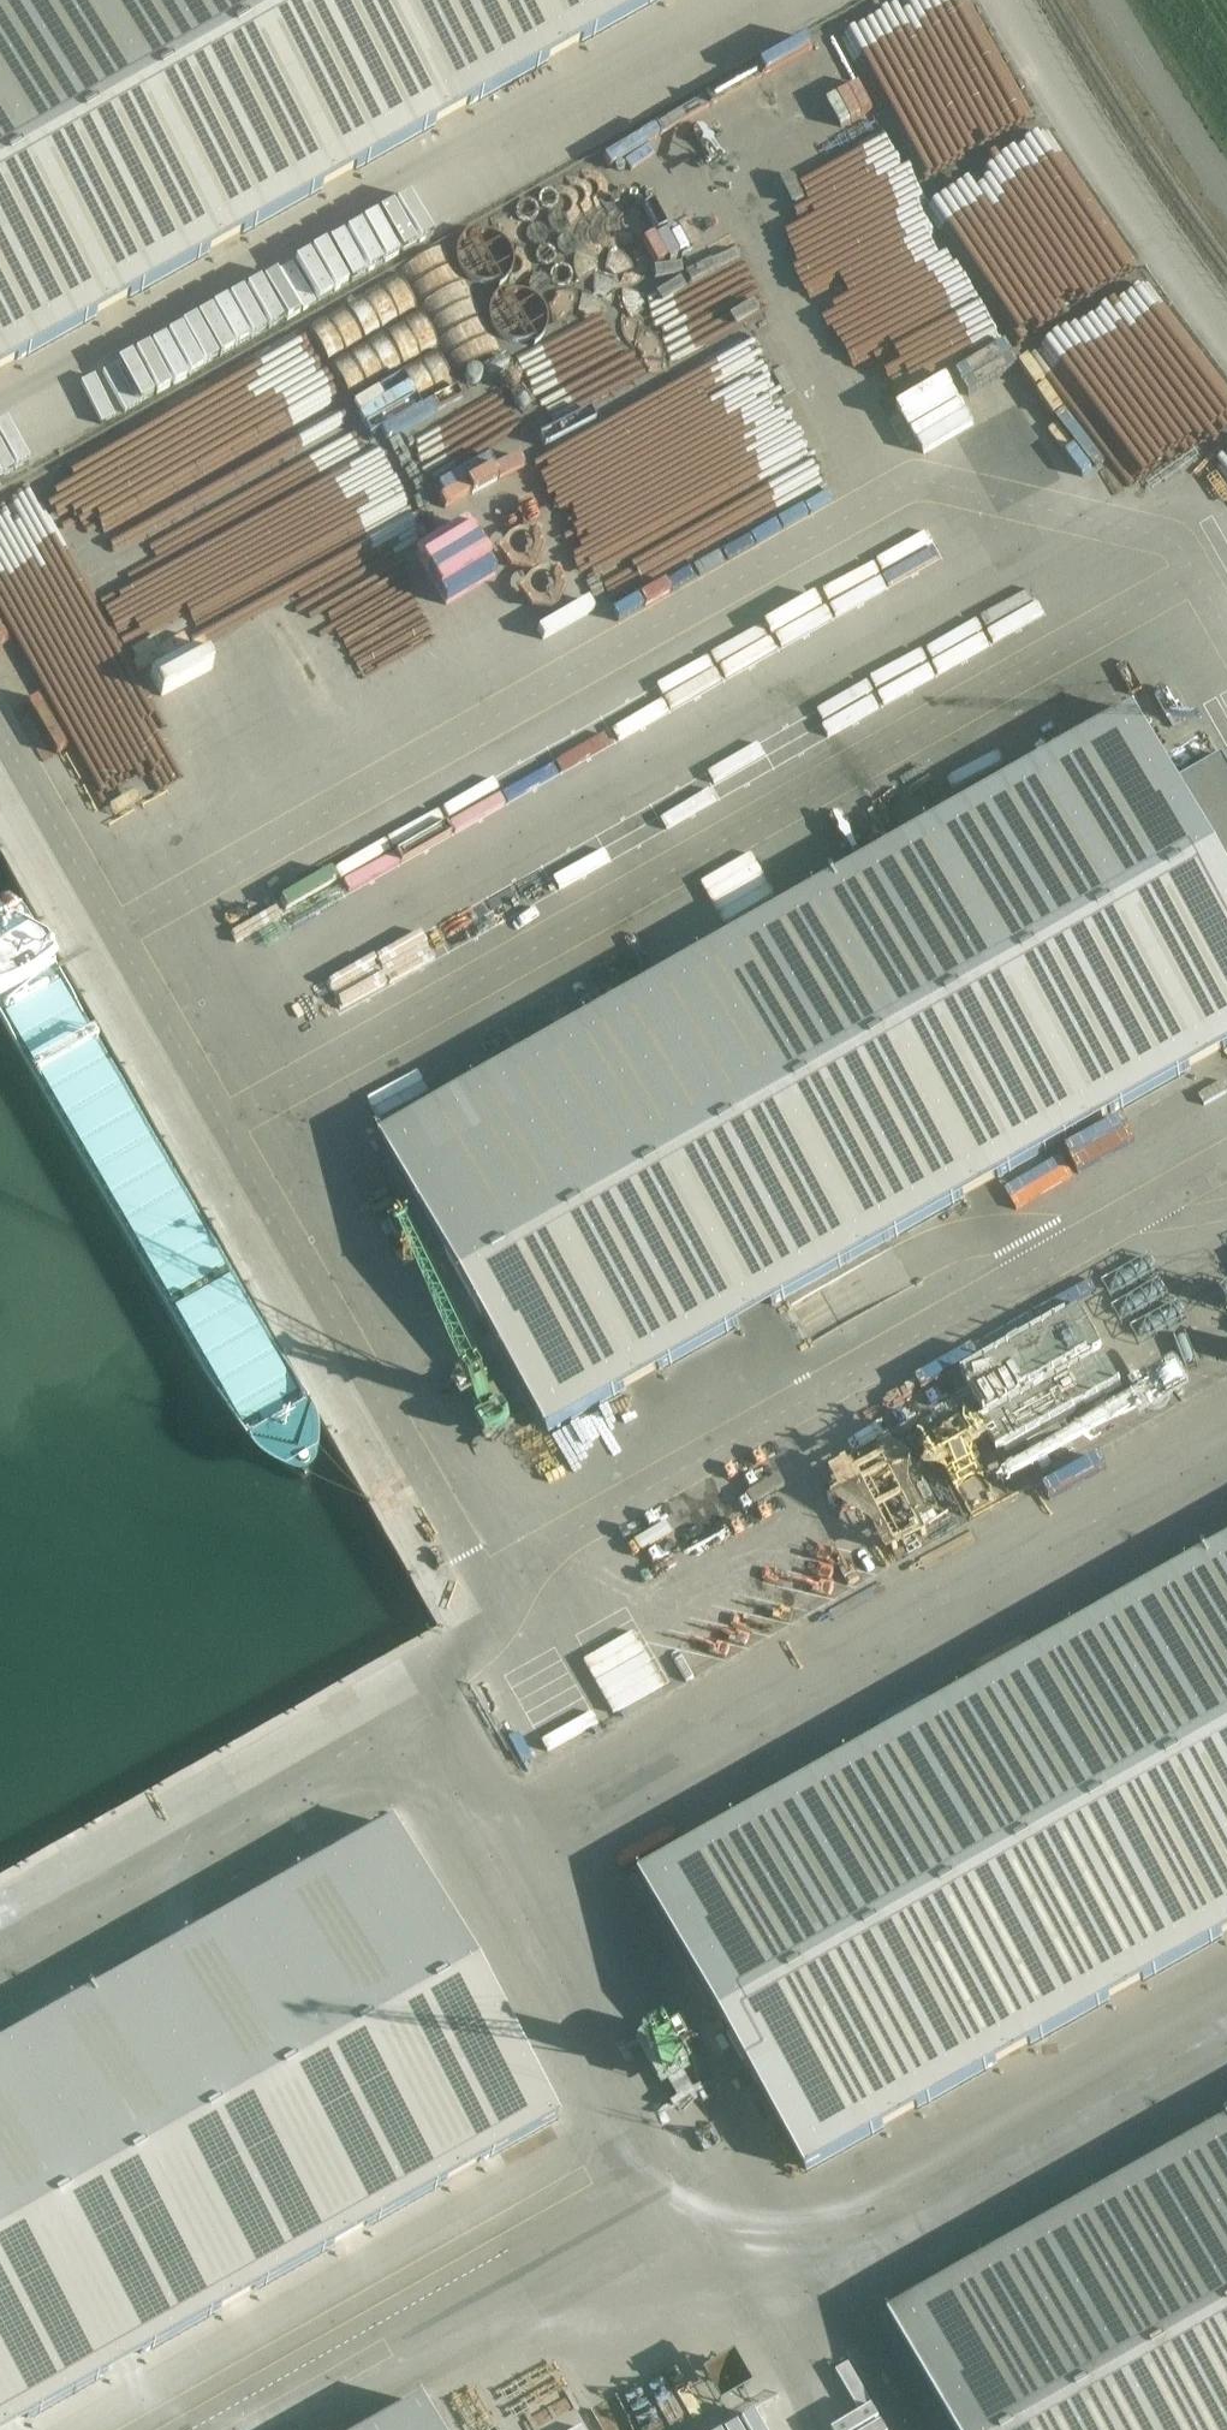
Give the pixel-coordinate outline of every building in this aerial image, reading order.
[(655,0),(0,0),(0,370),(655,0)] [(262,339),(273,373),(328,354),(317,320),(262,339)] [(748,419),(769,403),(758,387),(736,403),(748,419)] [(145,509),(159,536),(211,510),(160,410),(0,492),(0,584),(145,509)] [(265,573),(317,549),(308,528),(255,551),(265,573)] [(548,1432),(1226,1047),(1226,875),(1135,712),(381,1140),(548,1432)] [(640,1877),(806,2170),(1226,1932),(1226,1545),(640,1877)] [(0,2047),(0,2429),(7,2429),(557,2119),(391,1825),(0,2047)] [(889,2317),(953,2429),(1226,2429),(1226,2126),(889,2317)] [(372,2429),(434,2429),(419,2404),(372,2429)]
